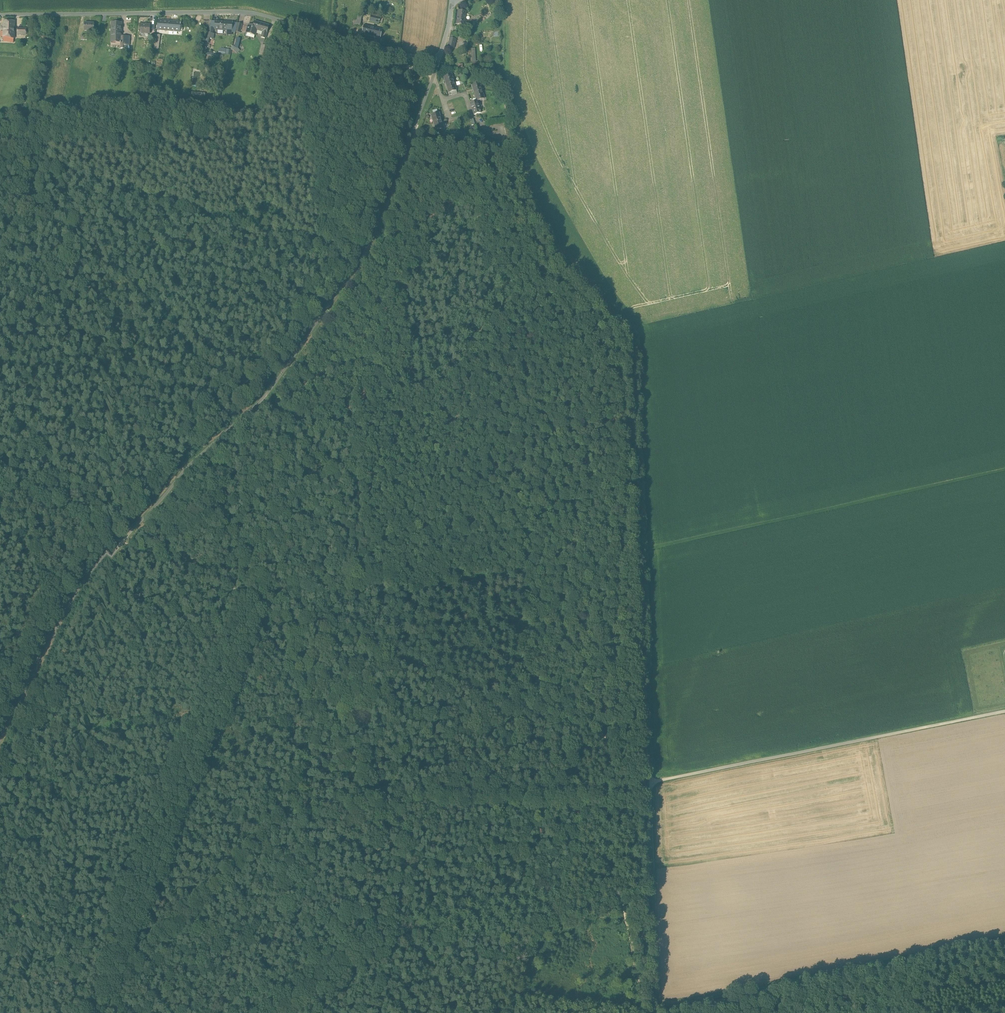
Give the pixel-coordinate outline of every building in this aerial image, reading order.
[(466,12),(458,11),(456,24),(464,25),(466,12)] [(379,14),(372,12),(372,15),(371,15),(370,21),(379,23),(381,17),(379,16),(379,14)] [(180,22),(158,20),(158,29),(179,31),(180,30),(180,24),(181,24),(181,22),(180,22)] [(14,21),(4,21),(4,32),(4,37),(3,42),(8,42),(8,37),(14,38),(14,21)] [(224,21),(215,21),(215,28),(223,29),(224,21)] [(232,21),(224,21),(223,29),(223,30),(230,30),(232,30),(232,21)] [(254,21),(253,26),(249,25),(246,32),(250,33),(251,34),(254,35),(254,34),(255,35),(257,30),(262,31),(261,36),(265,38),(269,25),(254,21)] [(89,22),(84,22),(84,30),(94,30),(94,23),(88,23),(89,22)] [(122,22),(111,22),(111,41),(115,41),(115,42),(120,42),(121,42),(121,36),(122,22)] [(150,24),(140,24),(139,33),(144,33),(149,33),(150,24)] [(371,26),(364,24),(362,33),(369,35),(371,26)] [(382,29),(371,26),(369,35),(380,37),(382,29)] [(129,36),(121,36),(121,42),(120,42),(120,43),(121,43),(121,45),(125,45),(129,45),(129,36)] [(456,39),(449,38),(448,46),(454,48),(456,39)] [(268,46),(262,45),(260,54),(266,55),(268,46)] [(230,55),(231,49),(220,47),(219,52),(230,55)] [(451,74),(444,76),(445,80),(446,80),(448,84),(454,82),(451,74)] [(454,82),(448,84),(449,88),(448,88),(449,92),(456,90),(454,82)] [(479,82),(472,85),(473,88),(474,88),(476,92),(482,90),(479,82)] [(482,90),(476,92),(477,96),(476,97),(477,100),(484,98),(482,90)] [(477,100),(470,102),(474,114),(481,112),(477,100)] [(439,112),(431,114),(432,118),(433,117),(435,121),(441,120),(439,112)] [(441,120),(435,121),(436,126),(435,126),(436,130),(443,127),(441,120)]
